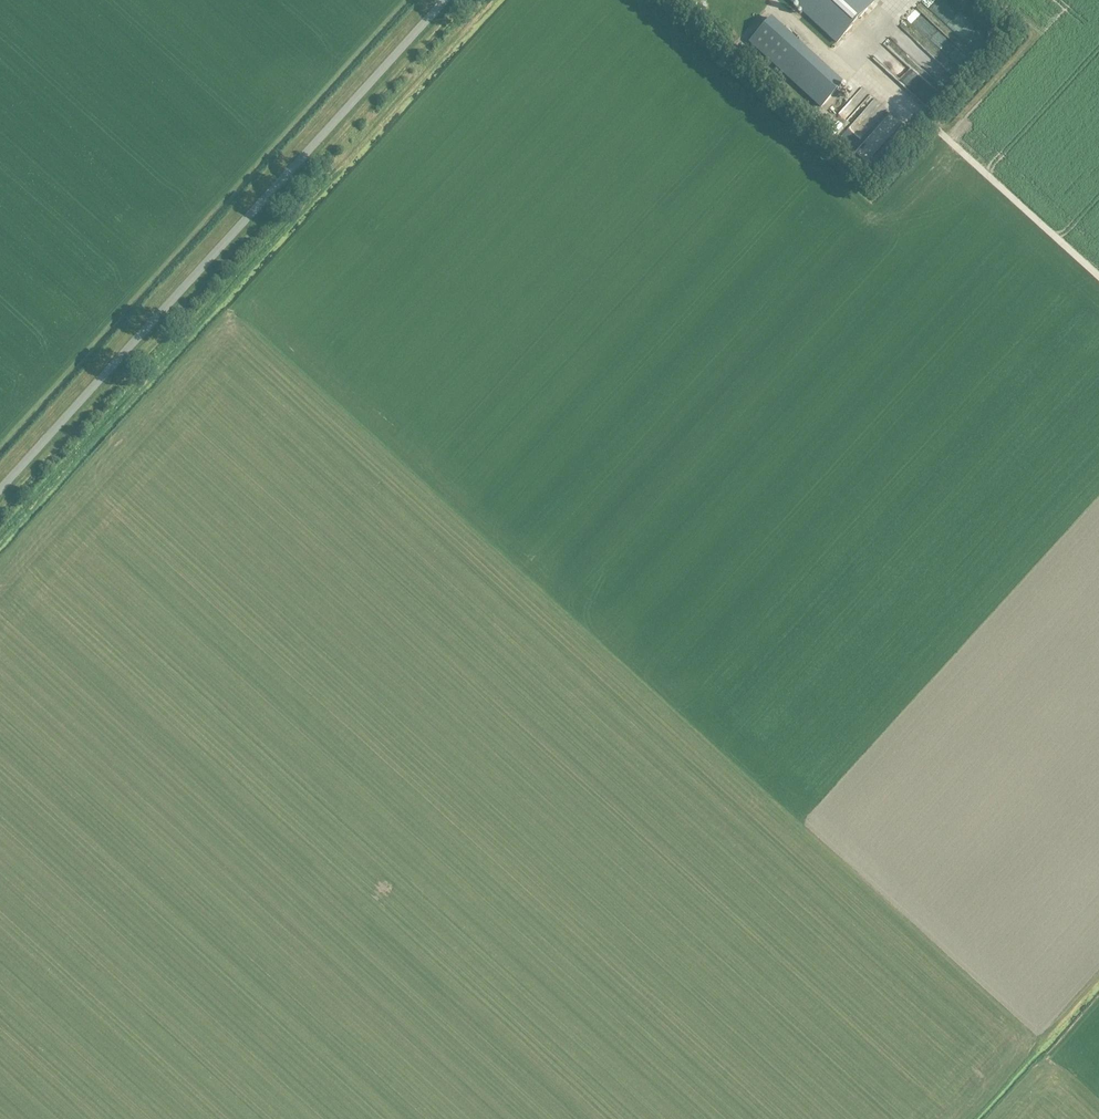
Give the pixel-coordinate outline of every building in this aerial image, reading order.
[(837,42),(875,1),(874,1),(873,0),(791,0),(837,42)] [(946,2),(944,0),(923,0),(936,12),(946,2)] [(936,19),(968,48),(979,37),(947,7),(936,19)] [(906,15),(931,39),(938,31),(914,8),(906,15)] [(880,43),(872,52),(889,68),(898,59),(880,43)] [(862,86),(842,108),(849,114),(863,99),(867,102),(873,96),(862,86)] [(873,100),(841,135),(849,141),(880,107),(873,100)] [(885,113),(854,149),(867,161),(899,124),(885,113)]
